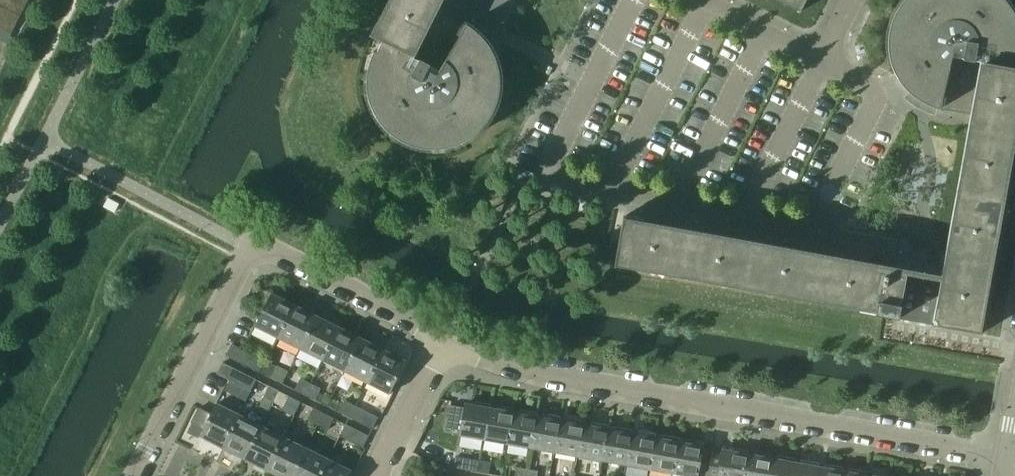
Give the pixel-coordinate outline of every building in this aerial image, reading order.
[(10,35),(28,0),(0,0),(0,30),(10,35)] [(374,38),(382,42),(408,55),(437,0),(394,0),(374,38)] [(887,45),(887,51),(888,56),(889,62),(891,68),(894,74),(896,78),(898,82),(902,87),(906,91),(910,95),(914,98),(919,101),(928,106),(939,110),(970,115),(979,62),(982,63),(1013,68),(1014,58),(1014,24),(1014,20),(1010,13),(1006,7),(1001,1),(1001,0),(905,0),(900,5),(897,10),(893,16),(890,24),(889,29),(887,37),(887,45)] [(367,76),(366,82),(367,92),(369,102),(372,110),(377,119),(383,126),(389,133),(397,139),(405,143),(412,146),(422,148),(426,149),(433,149),(442,149),(450,147),(455,145),(461,143),(469,139),(477,133),(481,129),(485,124),(488,120),(492,113),(495,107),(497,101),(499,95),(499,88),(500,81),(499,74),(498,69),(496,62),(494,56),(491,50),(488,44),(483,39),(477,33),(469,27),(466,25),(438,11),(414,58),(408,55),(382,42),(376,52),(374,51),(371,59),(369,64),(368,70),(367,76)] [(614,260),(875,308),(874,314),(897,318),(898,312),(931,318),(930,324),(974,332),(1014,104),(1014,69),(1013,68),(982,63),(968,141),(950,240),(943,280),(903,273),(884,269),(866,266),(867,264),(859,262),(858,265),(702,236),(621,222),(617,244),(614,260)] [(278,338),(294,306),(270,294),(254,326),(278,338)] [(278,338),(300,349),(316,317),(294,306),(278,338)] [(300,349),(322,360),(338,328),(316,317),(300,349)] [(322,360),(344,371),(360,339),(338,328),(322,360)] [(344,371),(367,382),(383,350),(360,339),(344,371)] [(260,373),(266,362),(231,344),(225,356),(260,373)] [(383,350),(367,382),(389,393),(405,361),(383,350)] [(256,380),(245,374),(222,362),(216,374),(239,385),(251,391),(256,380)] [(276,367),(266,362),(260,373),(270,378),(276,367)] [(304,395),(311,383),(300,377),(294,390),(304,395)] [(321,388),(311,383),(304,395),(315,400),(321,388)] [(273,403),(279,391),(268,386),(262,398),(273,403)] [(289,396),(279,391),(273,403),(284,408),(289,396)] [(338,412),(349,417),(354,406),(344,401),(338,412)] [(450,405),(446,430),(460,433),(460,435),(484,439),(489,407),(490,404),(473,401),(472,405),(465,403),(464,408),(450,405)] [(223,447),(239,415),(216,403),(211,414),(198,407),(198,408),(197,408),(198,408),(191,422),(203,428),(200,435),(223,447)] [(489,407),(484,439),(507,443),(513,411),(514,408),(497,405),(496,408),(489,407)] [(354,406),(349,417),(372,428),(377,417),(354,406)] [(317,425),(323,413),(312,408),(307,420),(317,425)] [(513,411),(507,443),(531,447),(537,416),(538,412),(520,409),(519,413),(513,411)] [(333,418),(323,413),(317,425),(327,430),(333,418)] [(537,416),(531,447),(555,452),(560,420),(561,417),(544,413),(543,417),(537,416)] [(223,447),(245,458),(261,426),(239,415),(223,447)] [(560,420),(555,452),(579,456),(585,424),(585,421),(567,418),(567,421),(560,420)] [(585,424),(579,456),(602,460),(608,428),(609,425),(591,422),(590,425),(585,424)] [(339,436),(362,448),(368,436),(345,424),(339,436)] [(245,458),(267,469),(283,437),(261,426),(245,458)] [(608,428),(602,460),(626,464),(632,433),(632,429),(615,426),(614,429),(608,428)] [(632,433),(626,464),(649,469),(655,437),(656,434),(639,430),(638,434),(632,433)] [(655,437),(649,469),(673,473),(679,441),(679,438),(662,435),(662,438),(655,437)] [(280,475),(292,475),(306,449),(283,437),(267,469),(280,475)] [(673,473),(691,475),(697,475),(703,442),(686,439),(685,442),(679,441),(673,473)] [(748,454),(748,450),(730,446),(729,450),(723,449),(722,452),(712,450),(707,475),(743,475),(748,454)] [(328,460),(306,449),(292,475),(319,475),(328,460)] [(743,475),(767,475),(771,458),(772,454),(755,451),(754,455),(748,454),(743,475)] [(767,475),(792,475),(795,462),(796,458),(778,455),(777,459),(771,458),(767,475)] [(478,472),(480,460),(455,456),(453,467),(478,472)] [(792,475),(816,475),(818,466),(819,463),(802,459),(801,463),(795,462),(792,475)] [(319,475),(348,475),(350,471),(328,460),(319,475)] [(480,460),(478,472),(488,474),(490,462),(480,460)] [(816,475),(841,475),(842,470),(843,467),(825,464),(824,467),(818,466),(816,475)] [(527,469),(516,467),(514,475),(526,475),(527,469)] [(841,475),(865,475),(866,471),(849,468),(848,472),(842,470),(841,475)]
